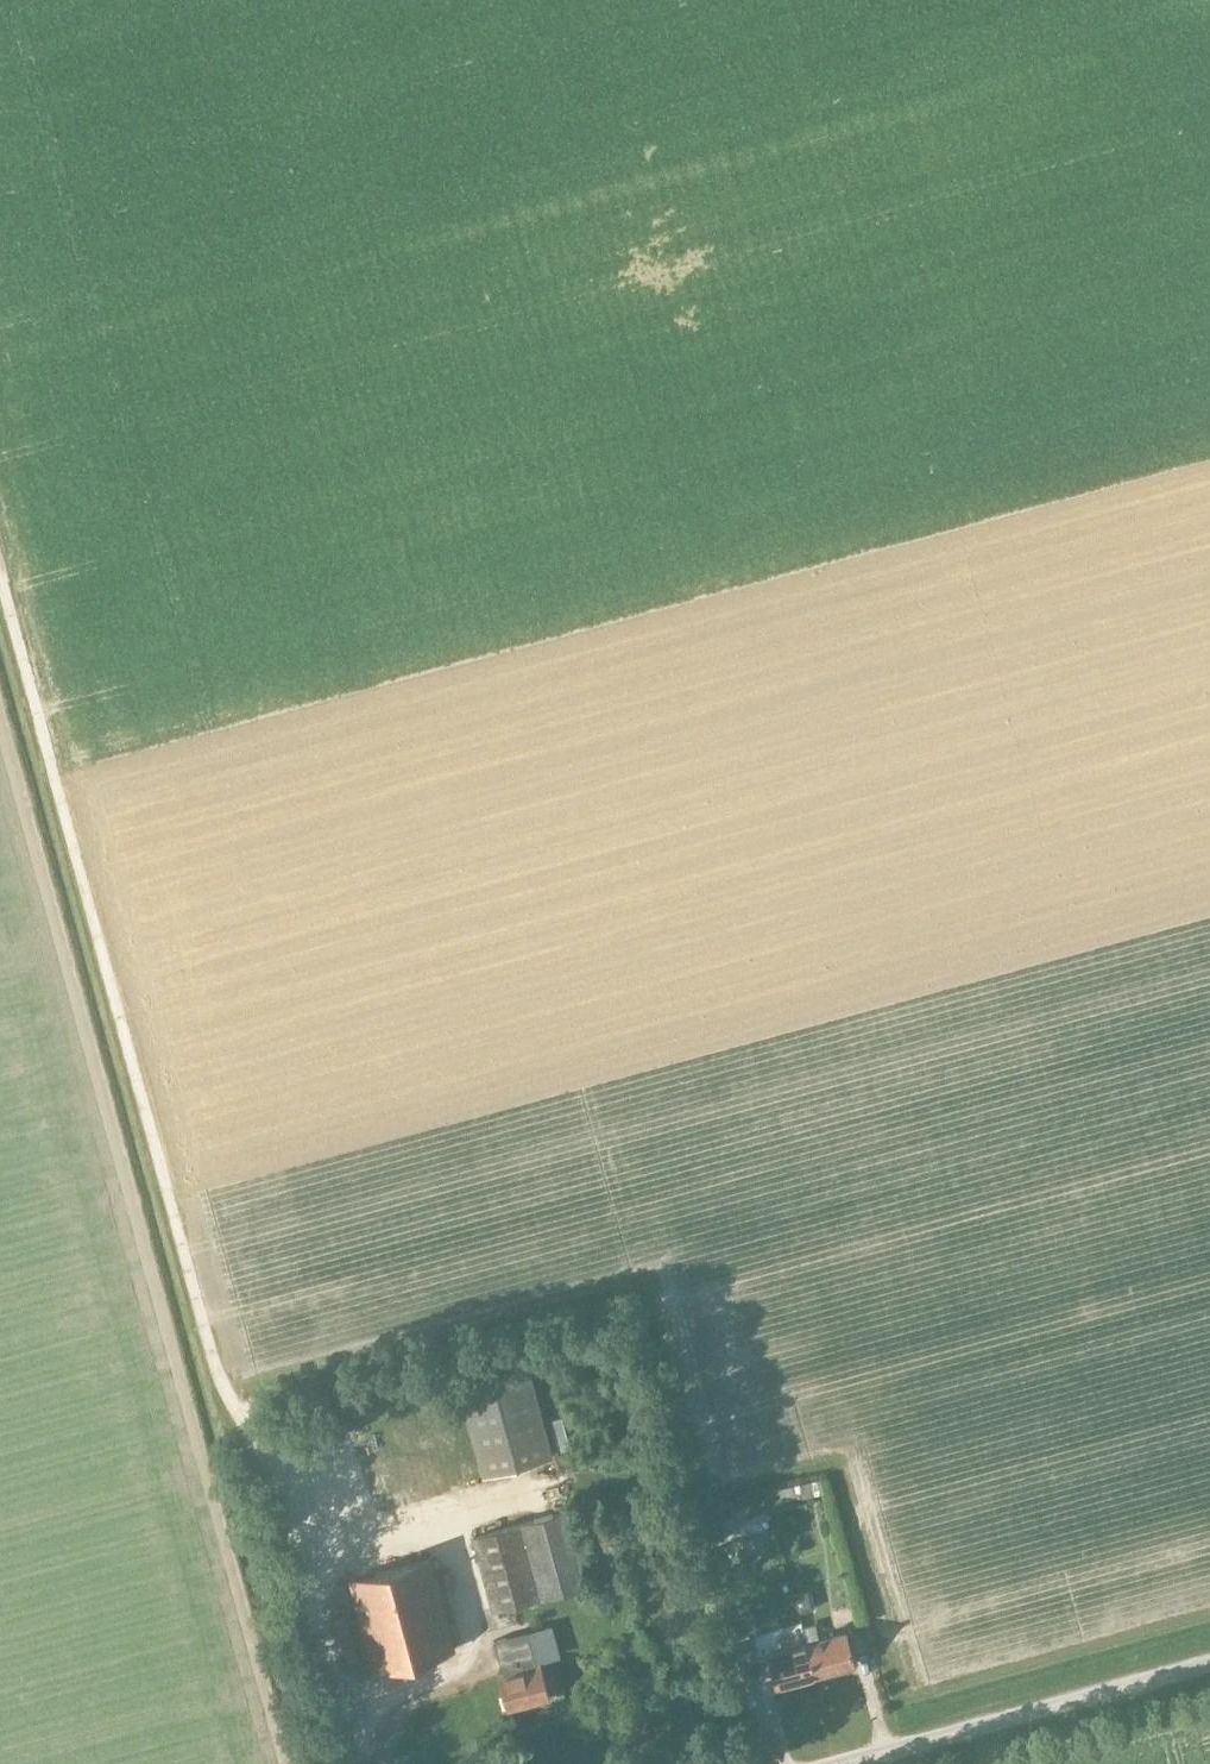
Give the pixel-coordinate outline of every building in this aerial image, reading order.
[(456,1383),(480,1474),(551,1456),(527,1364),(456,1383)] [(491,1611),(586,1584),(565,1510),(470,1536),(491,1611)] [(349,1579),(374,1670),(454,1648),(429,1557),(349,1579)] [(804,1589),(792,1592),(797,1611),(809,1608),(804,1589)] [(596,1590),(577,1592),(580,1613),(599,1611),(596,1590)] [(502,1671),(497,1672),(507,1708),(548,1697),(538,1661),(534,1662),(526,1630),(493,1639),(502,1671)] [(806,1643),(814,1674),(854,1663),(846,1632),(806,1643)] [(806,1643),(766,1653),(766,1655),(757,1657),(752,1637),(734,1642),(744,1679),(771,1672),(774,1685),(814,1674),(806,1643)]
